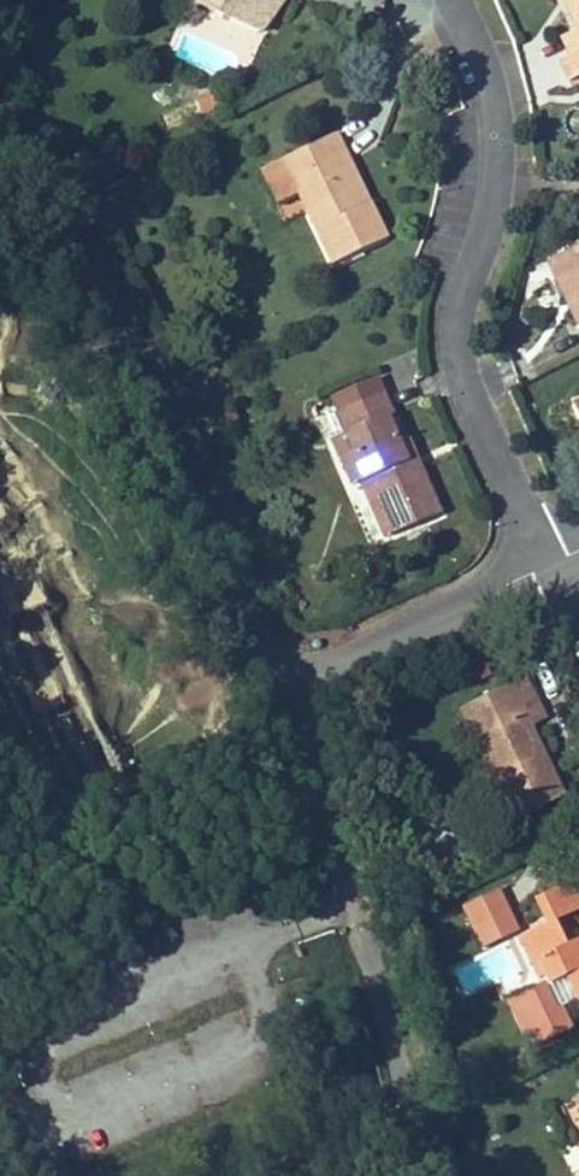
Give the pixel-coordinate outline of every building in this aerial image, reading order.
[(196,7),(214,14),(220,0),(199,0),(196,7)] [(214,14),(259,33),(272,0),(220,0),(214,14)] [(259,33),(282,0),(272,0),(259,33)] [(578,30),(578,13),(574,1),(576,0),(564,0),(578,30)] [(578,30),(562,38),(571,56),(578,52),(578,30)] [(571,56),(560,60),(569,80),(578,75),(578,52),(571,56)] [(361,208),(337,156),(345,152),(336,134),(282,160),(297,193),(331,265),(386,239),(369,204),(361,208)] [(369,204),(345,152),(337,156),(361,208),(369,204)] [(297,193),(282,160),(260,170),(276,203),(297,193)] [(548,261),(557,280),(563,278),(576,305),(578,304),(578,246),(548,261)] [(576,305),(563,278),(557,280),(578,325),(578,304),(576,305)] [(376,379),(332,398),(348,434),(357,430),(347,408),(382,392),(376,379)] [(352,487),(361,483),(375,477),(382,491),(373,495),(390,535),(439,514),(422,474),(413,477),(399,445),(387,418),(392,415),(382,392),(347,408),(357,430),(348,434),(351,441),(356,452),(340,459),(352,487)] [(351,441),(348,434),(332,440),(340,459),(356,452),(351,441)] [(422,474),(408,442),(399,445),(413,477),(422,474)] [(382,491),(375,477),(361,483),(384,538),(390,535),(373,495),(382,491)] [(538,724),(533,715),(541,711),(526,678),(472,703),(505,773),(494,778),(514,820),(518,818),(522,825),(533,819),(530,812),(563,797),(530,727),(538,724)] [(505,773),(472,703),(461,709),(494,778),(505,773)] [(546,720),(541,711),(533,715),(538,724),(546,720)] [(574,880),(542,896),(547,907),(539,911),(546,925),(555,921),(554,921),(562,917),(578,909),(578,890),(574,880)] [(509,912),(498,890),(463,906),(474,929),(509,912)] [(547,907),(542,896),(534,899),(539,911),(547,907)] [(517,929),(509,912),(474,929),(482,945),(517,929)] [(562,917),(554,921),(555,921),(566,945),(574,942),(562,917)] [(529,933),(541,958),(537,960),(545,976),(549,985),(567,977),(578,1003),(578,939),(574,942),(566,945),(555,921),(546,925),(529,933)] [(541,958),(529,933),(520,938),(539,979),(545,976),(537,960),(541,958)] [(549,998),(543,983),(507,1000),(525,1037),(541,1043),(571,1029),(560,1007),(555,1010),(549,1012),(546,1005),(549,998)] [(555,1010),(549,998),(546,1005),(549,1012),(555,1010)]
